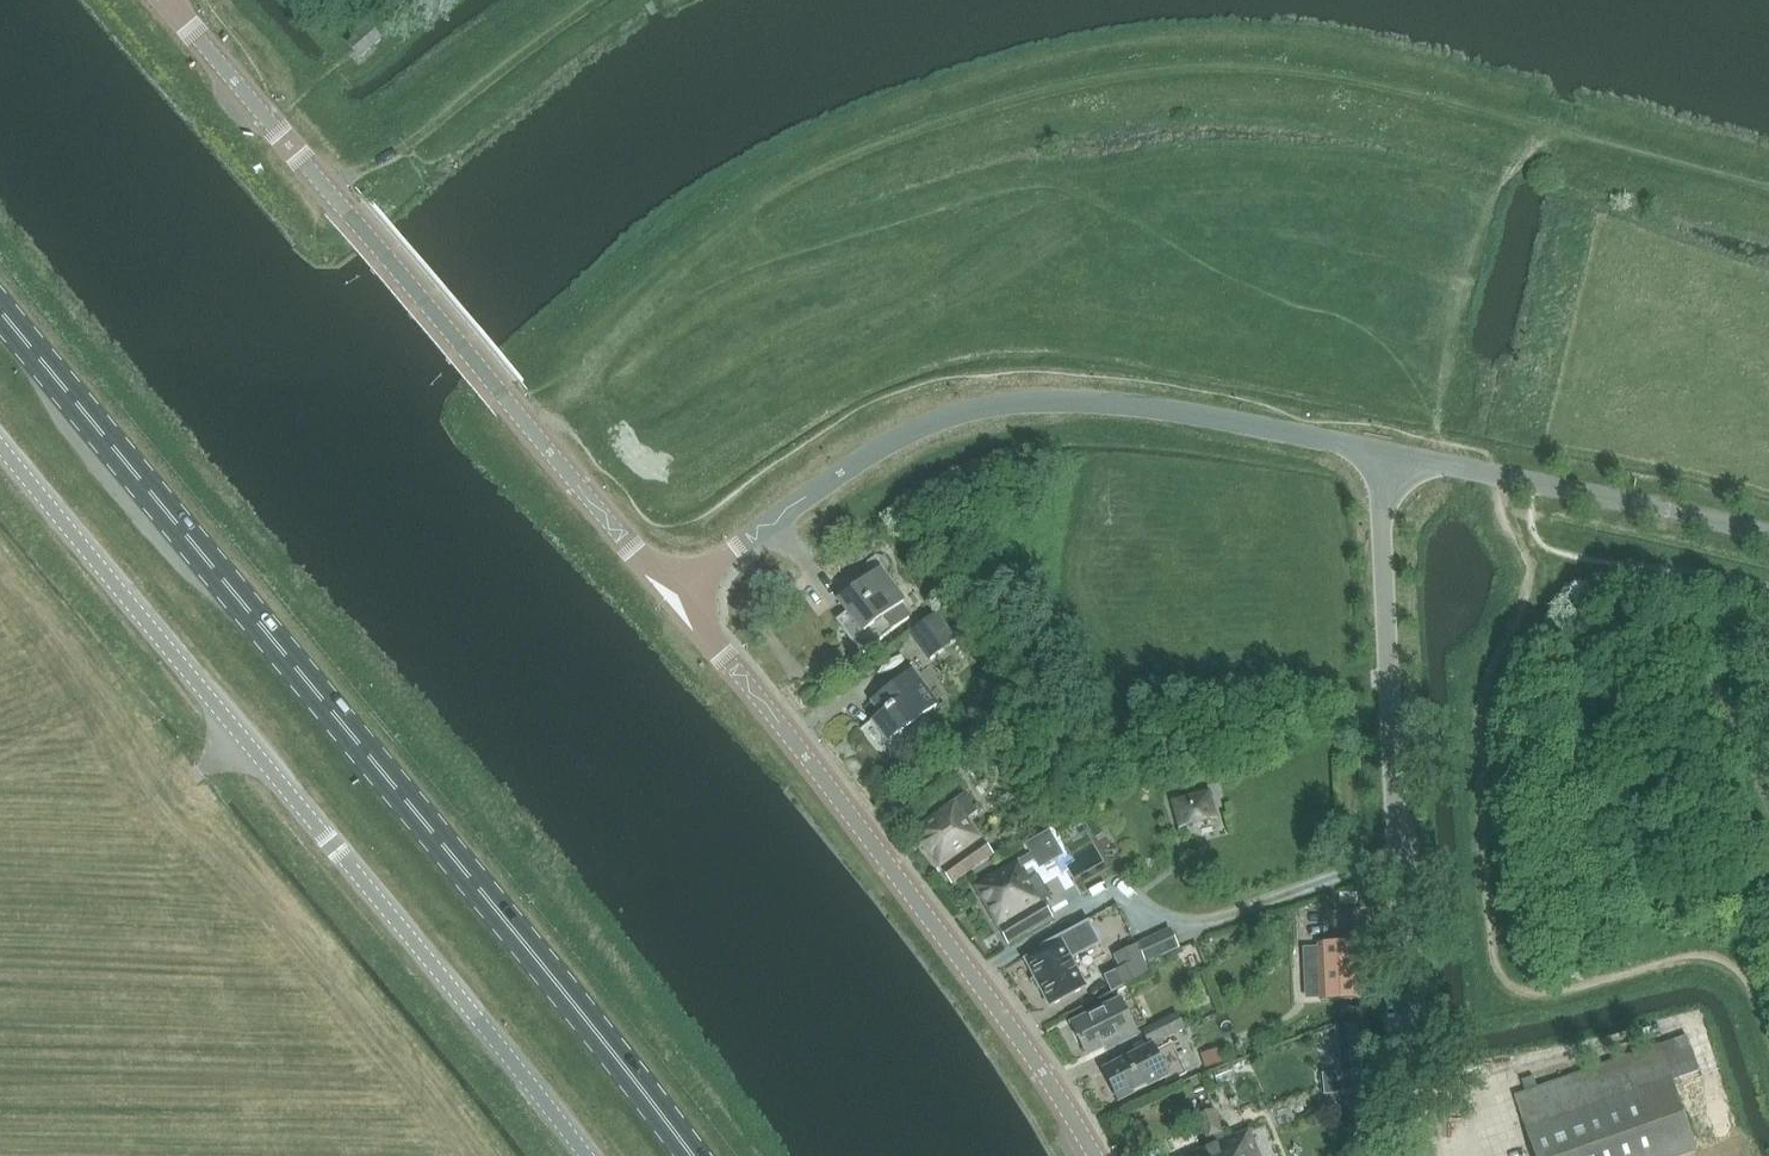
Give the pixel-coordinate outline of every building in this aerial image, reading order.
[(360,59),(377,45),(382,40),(369,26),(348,44),(360,59)] [(862,655),(909,619),(898,606),(903,602),(877,568),(839,598),(855,619),(842,629),(862,655)] [(906,637),(926,665),(955,643),(935,616),(906,637)] [(886,765),(932,730),(924,719),(938,708),(911,673),(873,702),(883,714),(861,731),(886,765)] [(1169,804),(1177,833),(1217,822),(1211,793),(1169,804)] [(951,885),(993,853),(967,818),(976,812),(963,795),(913,832),(951,885)] [(1018,862),(974,887),(1008,944),(1053,917),(1044,901),(1051,897),(1038,875),(1029,881),(1018,862)] [(1356,894),(1339,894),(1339,905),(1356,905),(1356,894)] [(1050,1007),(1084,989),(1070,961),(1101,945),(1089,921),(1039,947),(1044,956),(1028,964),(1050,1007)] [(1147,963),(1178,950),(1169,931),(1138,943),(1147,963)] [(1319,947),(1305,948),(1306,974),(1320,973),(1322,1001),(1360,1000),(1357,943),(1319,944),(1319,947)] [(1117,989),(1150,974),(1136,944),(1117,953),(1118,955),(1114,956),(1120,969),(1109,975),(1117,989)] [(1116,1044),(1138,1032),(1140,1032),(1123,999),(1072,1024),(1086,1053),(1113,1039),(1116,1044)] [(1147,1047),(1153,1044),(1153,1045),(1184,1031),(1176,1016),(1140,1033),(1147,1047)] [(1341,1072),(1322,1074),(1324,1095),(1343,1093),(1343,1095),(1364,1093),(1357,1026),(1336,1028),(1341,1072)] [(1697,1153),(1672,1084),(1699,1075),(1685,1037),(1659,1047),(1516,1098),(1537,1155),(1690,1155),(1697,1153)] [(1153,1044),(1147,1047),(1105,1067),(1119,1097),(1166,1075),(1167,1078),(1184,1070),(1171,1042),(1155,1049),(1153,1045),(1153,1044)] [(1220,1050),(1201,1056),(1206,1070),(1225,1064),(1220,1050)] [(1213,1111),(1198,1117),(1207,1139),(1222,1133),(1213,1111)] [(1248,1129),(1185,1155),(1183,1151),(1172,1155),(1259,1155),(1248,1129)]
